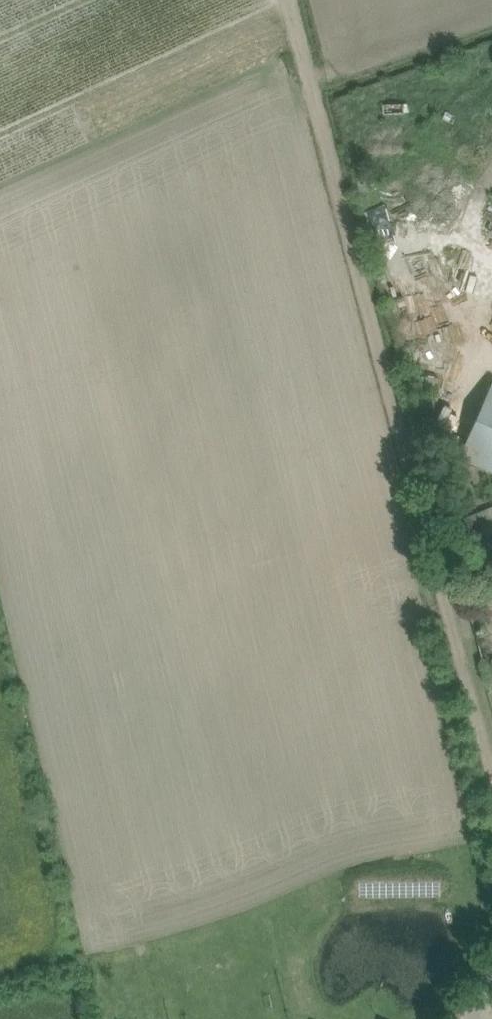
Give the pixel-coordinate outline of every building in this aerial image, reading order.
[(462,455),(491,468),(491,385),(462,455)] [(469,556),(491,547),(491,520),(460,532),(469,556)]
